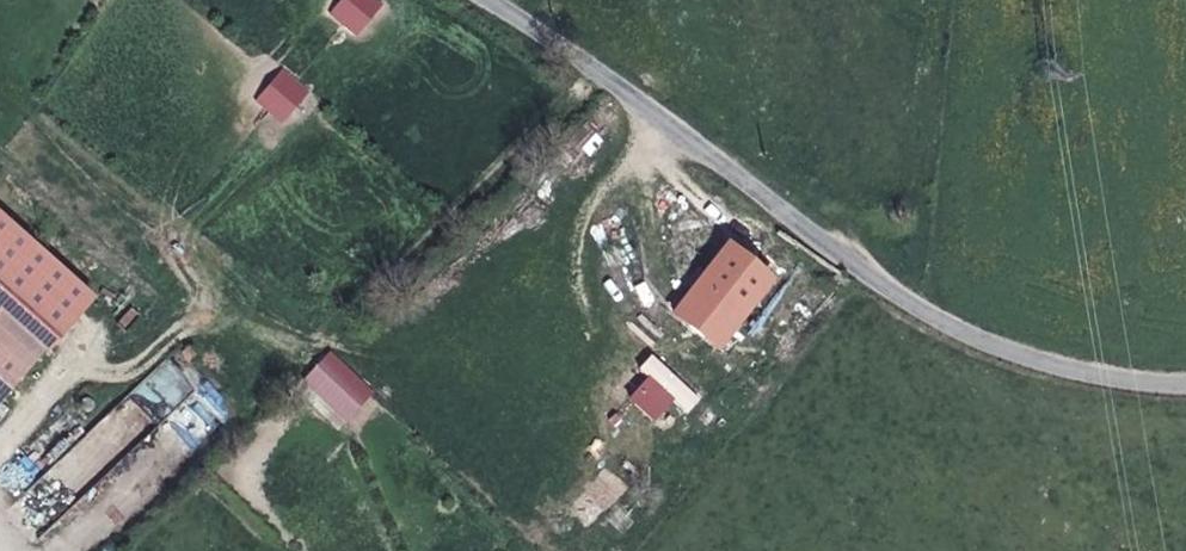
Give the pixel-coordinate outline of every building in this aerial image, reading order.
[(771,277),(726,244),(671,312),(715,347),(746,309),(771,277)] [(796,350),(824,316),(771,277),(746,309),(796,350)] [(42,353),(0,316),(0,400),(42,353)]
